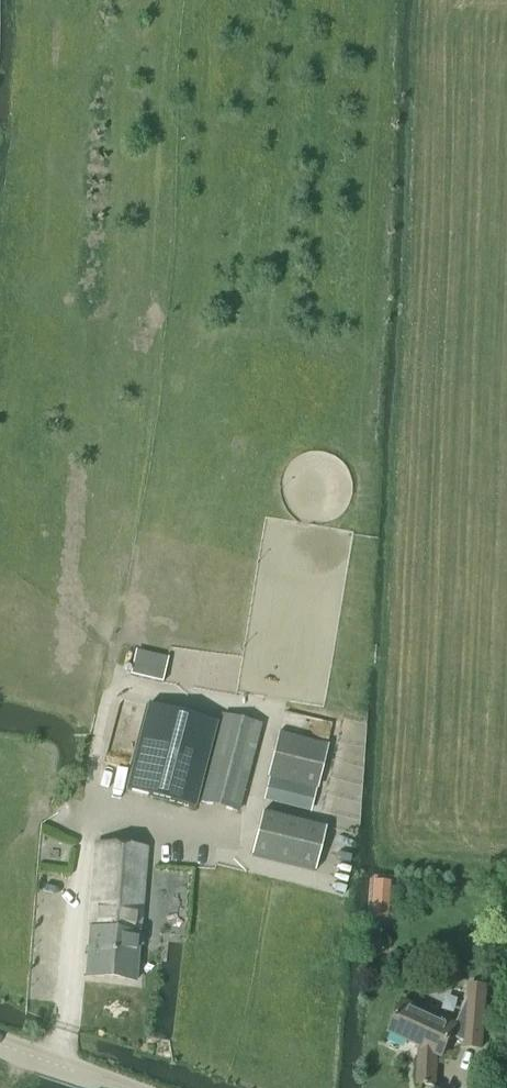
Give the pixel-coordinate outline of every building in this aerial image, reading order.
[(162,684),(167,660),(135,653),(129,676),(162,684)] [(147,706),(125,791),(195,809),(217,724),(147,706)] [(238,812),(260,725),(222,715),(200,802),(238,812)] [(279,734),(268,779),(317,790),(318,791),(324,768),(329,746),(316,743),(289,736),(279,734)] [(315,874),(326,830),(262,813),(251,858),(315,874)] [(135,984),(138,950),(139,934),(147,849),(96,844),(84,980),(135,984)] [(372,937),(368,942),(379,951),(383,945),(372,937)] [(480,1051),(485,988),(468,987),(467,1000),(455,1026),(403,1002),(387,1036),(419,1050),(417,1086),(436,1087),(437,1059),(441,1060),(450,1039),(463,1045),(463,1050),(480,1051)]
